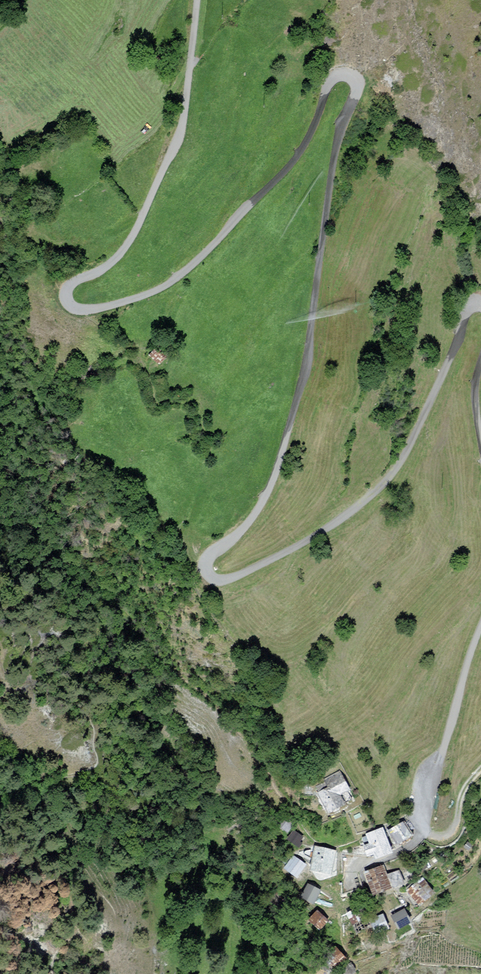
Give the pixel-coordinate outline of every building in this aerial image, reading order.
[(171,361),(161,351),(154,358),(164,368),(171,361)] [(335,795),(345,791),(338,777),(315,787),(317,791),(313,792),(322,813),(339,805),(335,795)] [(403,824),(390,831),(397,844),(410,836),(403,824)] [(367,835),(372,845),(365,848),(368,857),(376,854),(378,857),(392,851),(382,828),(367,835)] [(335,852),(316,847),(311,869),(330,873),(335,852)] [(294,857),(286,868),(297,875),(304,865),(294,857)] [(386,876),(383,867),(366,874),(374,893),(402,882),(398,871),(386,876)] [(433,893),(422,880),(408,891),(419,904),(433,893)] [(319,890),(308,885),(302,897),(314,902),(319,890)] [(369,924),(361,908),(348,914),(357,930),(369,924)] [(410,922),(404,910),(393,916),(399,928),(410,922)] [(311,920),(320,928),(327,921),(318,912),(311,920)] [(388,928),(382,915),(372,920),(377,933),(388,928)] [(344,957),(335,948),(324,959),(334,968),(344,957)] [(350,964),(343,968),(346,973),(351,973),(355,972),(350,964)]
